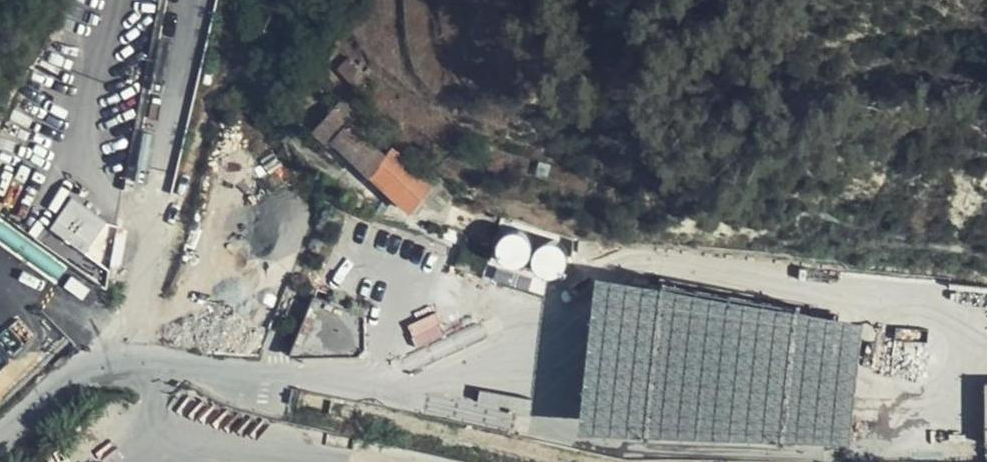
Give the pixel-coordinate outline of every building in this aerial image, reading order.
[(350,57),(339,67),(369,99),(377,92),(379,89),(350,57)] [(423,176),(391,148),(387,152),(351,121),(357,113),(341,99),(315,127),(332,143),(334,141),(412,212),(427,195),(443,209),(457,192),(429,168),(423,176)] [(526,232),(498,218),(490,247),(494,248),(500,234),(524,243),(526,232)] [(494,248),(537,265),(564,274),(566,270),(570,260),(524,243),(500,234),(494,248)] [(587,245),(598,250),(602,241),(590,236),(587,245)] [(36,307),(66,271),(50,258),(21,294),(36,307)] [(596,275),(577,432),(824,461),(850,461),(868,308),(596,275)] [(445,301),(455,327),(487,315),(477,289),(445,301)] [(363,317),(312,297),(301,328),(355,352),(366,348),(363,317)] [(0,361),(0,386),(13,374),(0,361)]
